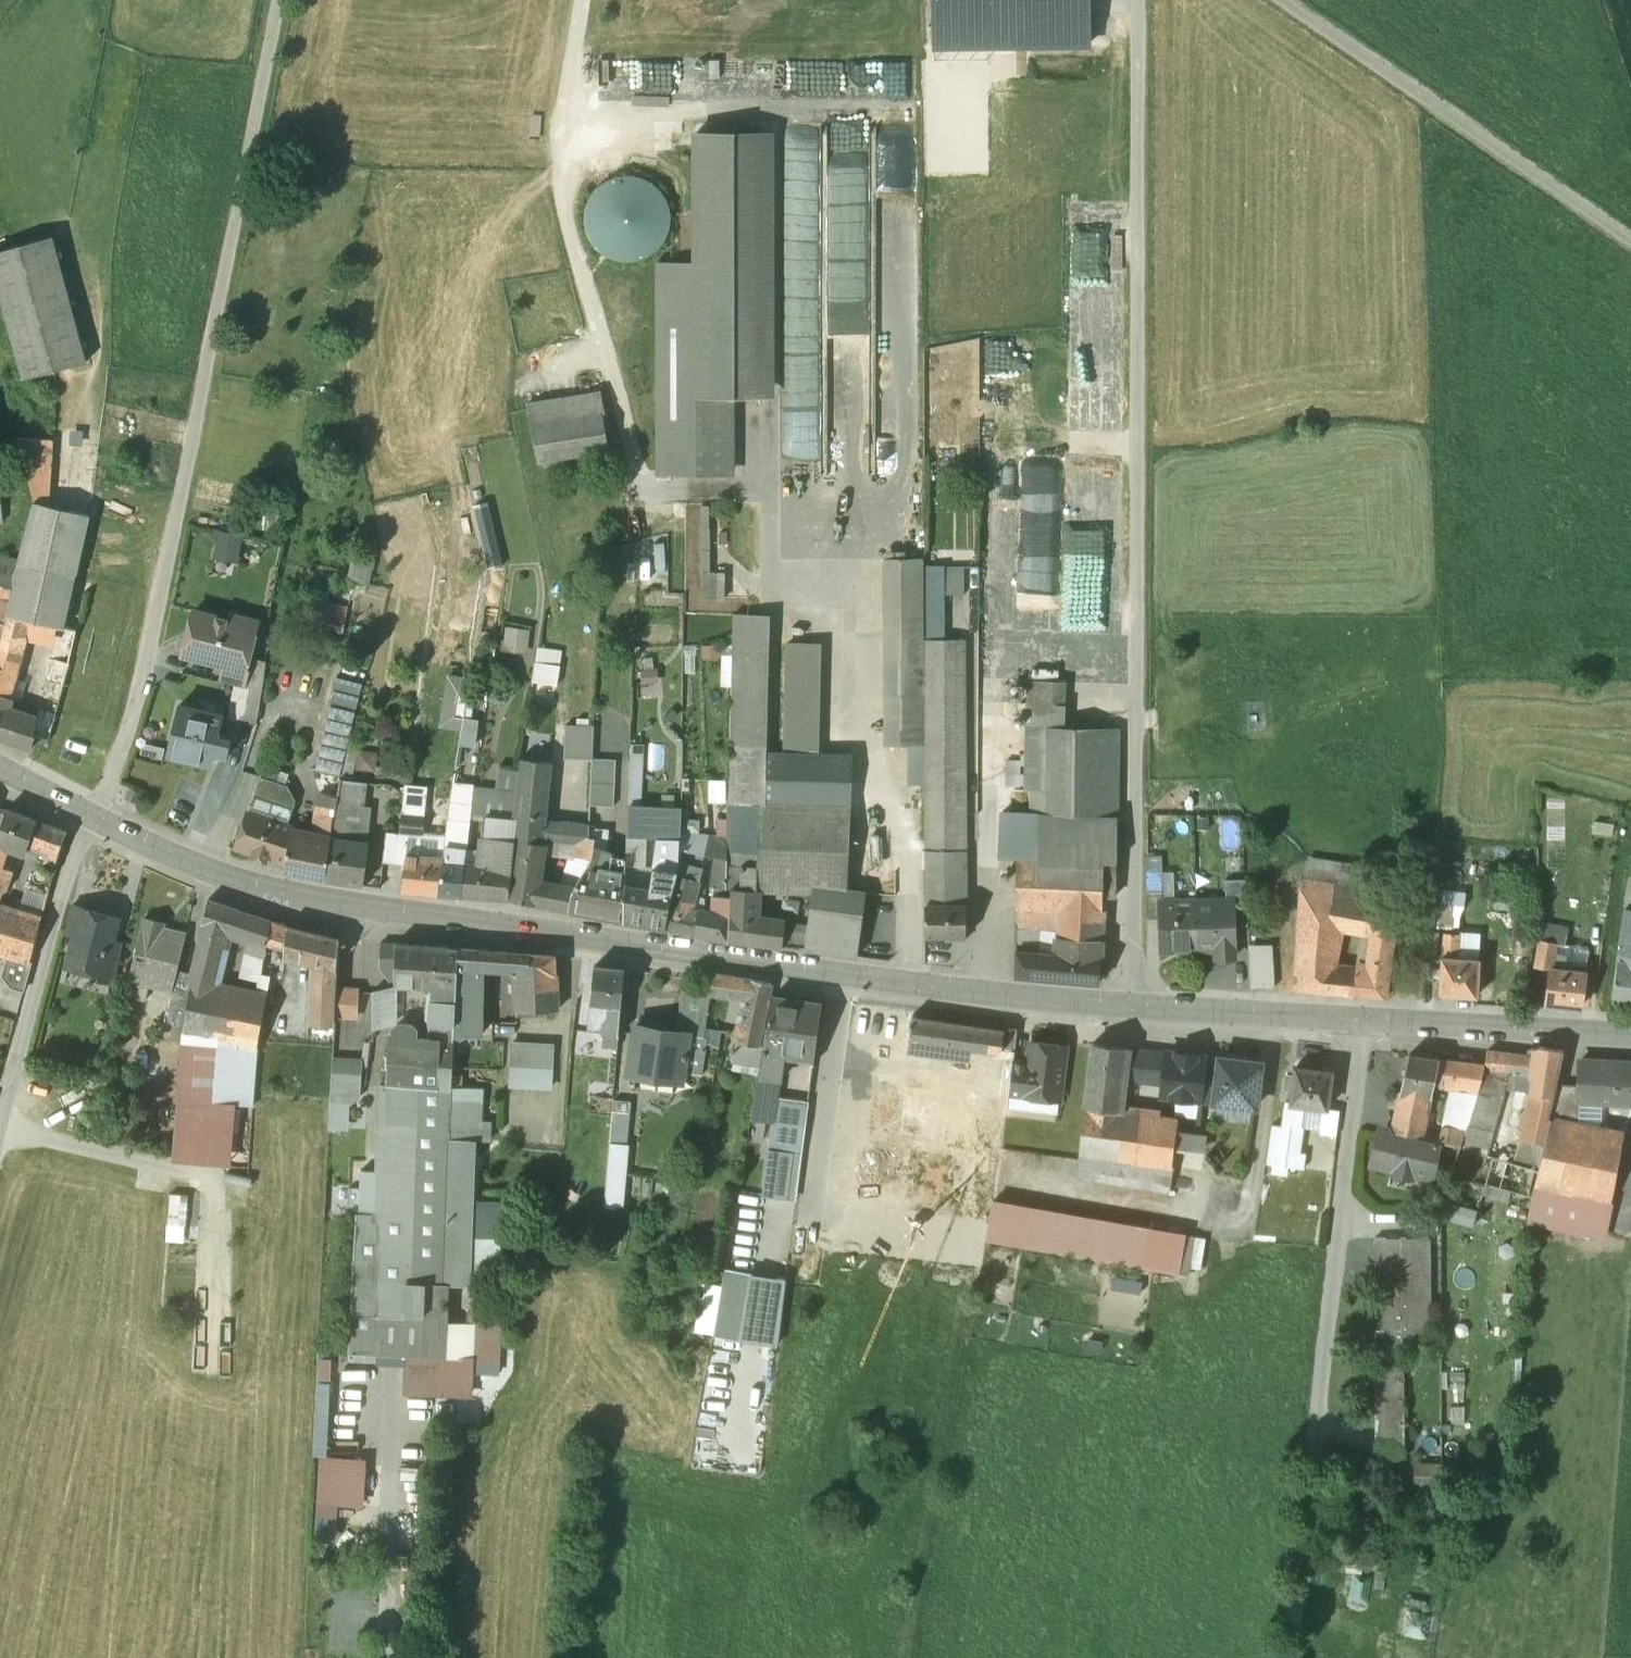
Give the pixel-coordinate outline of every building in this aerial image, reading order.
[(942,50),(1090,48),(1090,0),(941,0),(942,50)] [(865,128),(831,128),(831,213),(864,213),(865,128)] [(728,474),(728,395),(761,395),(761,133),(698,133),(698,268),(659,268),(659,474),(728,474)] [(626,176),(619,177),(609,179),(600,184),(590,194),(585,205),(582,220),(585,235),(592,247),(601,256),(614,261),(626,263),(641,261),(653,254),(662,244),(667,234),(670,221),(668,208),(665,200),(658,189),(648,182),(638,178),(626,176)] [(0,251),(0,301),(22,379),(85,362),(50,237),(0,251)] [(1073,255),(1072,324),(1113,325),(1114,255),(1073,255)] [(601,391),(527,404),(531,424),(602,413),(603,414),(606,413),(601,391)] [(602,413),(531,424),(538,462),(609,450),(603,414),(602,413)] [(53,439),(19,437),(34,501),(49,505),(53,439)] [(1025,477),(1022,589),(1058,590),(1061,478),(1025,477)] [(34,501),(18,560),(76,573),(89,514),(49,505),(34,501)] [(714,571),(713,504),(702,504),(703,598),(729,598),(729,571),(714,571)] [(0,557),(0,597),(9,599),(18,560),(0,557)] [(924,566),(924,559),(885,559),(887,744),(925,743),(924,639),(924,600),(924,570),(924,566)] [(76,573),(18,560),(7,605),(5,615),(7,615),(7,616),(27,621),(56,628),(77,630),(89,576),(76,573)] [(924,566),(924,570),(924,600),(944,600),(944,595),(943,566),(924,566)] [(964,566),(943,566),(944,595),(964,595),(964,566)] [(231,620),(195,611),(188,638),(192,639),(188,657),(226,667),(241,670),(245,657),(251,632),(229,627),(231,620)] [(761,615),(734,614),(728,832),(729,835),(758,836),(760,803),(756,803),(761,615)] [(7,616),(5,624),(2,636),(0,646),(0,667),(16,671),(27,621),(7,616)] [(529,652),(530,627),(505,626),(504,650),(529,652)] [(56,628),(49,659),(52,659),(69,663),(77,630),(56,628)] [(964,639),(924,639),(925,743),(925,753),(925,850),(965,850),(964,639)] [(814,643),(789,642),(787,712),(812,713),(814,643)] [(562,652),(538,648),(536,662),(560,666),(560,665),(562,652)] [(267,662),(245,657),(241,670),(226,667),(222,682),(234,685),(235,685),(263,690),(267,662)] [(36,719),(32,736),(34,737),(47,742),(69,663),(52,659),(36,719)] [(560,666),(536,662),(533,682),(557,686),(560,666)] [(31,750),(34,737),(32,736),(36,719),(5,708),(16,671),(0,667),(0,740),(31,750)] [(442,728),(466,730),(471,676),(447,674),(442,728)] [(1066,681),(1028,679),(1027,702),(1065,704),(1066,681)] [(263,690),(235,685),(229,718),(236,720),(256,726),(258,718),(263,690)] [(1065,704),(1027,702),(1026,715),(1026,726),(1064,727),(1065,704)] [(224,716),(180,706),(168,756),(211,766),(224,716)] [(355,712),(330,706),(315,770),(340,776),(355,712)] [(803,721),(787,721),(786,747),(802,748),(803,721)] [(594,726),(566,725),(564,758),(593,759),(593,758),(594,726)] [(1064,727),(1026,726),(1024,789),(1031,789),(1030,813),(1039,814),(1039,813),(1117,816),(1118,728),(1064,727)] [(631,748),(630,802),(644,802),(645,749),(631,748)] [(591,766),(521,758),(516,795),(513,816),(518,816),(518,819),(515,841),(519,841),(542,844),(543,838),(575,842),(573,865),(567,885),(573,886),(575,886),(585,873),(591,865),(594,837),(588,837),(591,766)] [(616,759),(593,758),(593,759),(591,805),(614,806),(616,759)] [(390,768),(373,766),(372,782),(389,784),(390,768)] [(519,772),(500,769),(497,793),(516,795),(519,772)] [(287,785),(259,777),(248,812),(287,824),(295,800),(287,785)] [(366,784),(341,781),(337,802),(336,805),(356,808),(363,808),(366,784)] [(141,792),(131,788),(127,800),(137,803),(141,792)] [(497,793),(474,790),(472,803),(471,815),(486,816),(518,819),(518,816),(513,816),(516,795),(497,793)] [(809,791),(788,791),(788,804),(808,805),(809,791)] [(836,793),(809,791),(808,805),(836,805),(836,793)] [(426,798),(404,796),(400,834),(400,835),(416,836),(421,832),(423,815),(424,815),(426,798)] [(472,803),(451,801),(445,849),(466,850),(471,815),(472,803)] [(758,865),(727,865),(727,889),(731,889),(759,890),(812,892),(805,949),(857,956),(866,893),(848,891),(851,806),(836,805),(808,805),(788,804),(760,803),(758,836),(758,865)] [(356,808),(336,805),(334,811),(325,880),(326,880),(326,881),(363,886),(368,845),(363,844),(365,820),(355,818),(356,808)] [(682,809),(628,806),(628,836),(645,837),(681,838),(681,834),(682,820),(682,809)] [(319,833),(313,839),(291,834),(285,861),(283,871),(325,880),(334,811),(318,808),(316,825),(320,826),(319,833)] [(6,809),(0,828),(0,902),(7,880),(11,870),(1,867),(8,847),(26,853),(45,862),(49,853),(43,851),(52,826),(6,809)] [(693,810),(682,809),(682,820),(692,821),(693,810)] [(287,824),(248,812),(243,827),(238,828),(234,841),(238,846),(237,849),(254,854),(253,857),(266,861),(267,858),(276,860),(277,859),(285,861),(291,834),(293,825),(287,824)] [(1030,813),(1011,813),(1009,815),(1008,817),(1005,843),(1017,843),(1017,857),(1037,858),(1039,814),(1030,813)] [(1117,816),(1039,813),(1039,814),(1037,858),(1103,861),(1103,895),(1116,895),(1117,816)] [(518,819),(486,816),(485,828),(483,828),(482,837),(515,841),(518,819)] [(67,831),(52,826),(43,851),(49,853),(45,862),(55,866),(57,858),(67,831)] [(400,834),(387,833),(383,861),(405,864),(406,854),(431,857),(433,838),(416,836),(400,835),(400,834)] [(710,836),(681,834),(681,838),(681,857),(678,873),(697,880),(704,855),(710,856),(710,855),(710,836)] [(729,835),(728,836),(728,837),(727,865),(758,865),(758,836),(729,835)] [(645,837),(628,836),(627,865),(643,866),(645,837)] [(721,836),(710,836),(710,855),(710,856),(717,857),(716,861),(712,886),(713,887),(727,889),(727,865),(728,837),(721,836)] [(515,841),(482,837),(479,865),(498,867),(500,853),(514,855),(515,841)] [(542,844),(519,841),(511,899),(553,907),(555,888),(564,884),(537,883),(542,844)] [(925,850),(925,905),(966,907),(965,850),(925,850)] [(514,855),(500,853),(498,867),(512,868),(514,855)] [(431,857),(406,854),(405,864),(401,889),(439,893),(443,862),(444,859),(431,857)] [(1147,855),(1148,869),(1165,868),(1164,854),(1147,855)] [(1037,858),(1017,857),(1016,927),(1058,927),(1059,927),(1061,911),(1102,912),(1103,895),(1103,861),(1037,858)] [(1364,869),(1311,861),(1304,879),(1352,887),(1362,889),(1364,869)] [(464,864),(443,862),(439,893),(460,895),(464,864)] [(479,865),(464,864),(460,895),(509,899),(512,868),(498,867),(479,865)] [(643,866),(627,865),(626,872),(626,901),(624,921),(636,923),(641,898),(643,888),(650,889),(654,867),(643,866)] [(677,871),(654,867),(650,889),(643,888),(641,898),(653,899),(655,890),(671,892),(671,893),(672,890),(677,873),(677,871)] [(626,872),(585,873),(575,886),(573,886),(569,911),(624,921),(626,901),(626,872)] [(678,873),(677,873),(672,890),(665,928),(665,929),(702,936),(705,911),(691,909),(698,880),(678,873)] [(1304,879),(1301,878),(1298,921),(1340,930),(1347,931),(1352,887),(1304,879)] [(1245,879),(1225,879),(1226,900),(1233,900),(1234,925),(1248,925),(1245,879)] [(7,880),(0,902),(0,904),(42,918),(48,893),(7,880)] [(564,884),(555,888),(553,907),(569,911),(573,886),(567,885),(564,884)] [(727,889),(713,887),(712,912),(705,911),(702,936),(728,942),(731,889),(727,889)] [(1362,889),(1352,887),(1347,931),(1373,936),(1371,946),(1392,948),(1394,936),(1399,895),(1397,895),(1362,889)] [(759,890),(731,889),(728,942),(729,942),(730,942),(730,939),(783,946),(785,922),(757,917),(759,890)] [(1415,891),(1398,889),(1397,895),(1399,895),(1394,936),(1410,938),(1415,891)] [(653,899),(641,898),(636,923),(665,928),(671,893),(671,892),(655,890),(653,899)] [(1161,892),(1147,893),(1147,918),(1161,917),(1160,903),(1161,903),(1161,892)] [(254,915),(209,900),(196,951),(197,951),(219,956),(225,932),(249,939),(254,915)] [(1226,900),(1196,902),(1198,949),(1216,948),(1216,957),(1235,957),(1234,925),(1233,900),(1226,900)] [(1161,903),(1160,903),(1161,917),(1162,950),(1198,949),(1196,902),(1161,903)] [(10,955),(30,961),(42,918),(0,904),(0,952),(10,955)] [(966,907),(925,905),(925,938),(946,938),(946,942),(965,942),(965,938),(966,938),(966,907)] [(84,910),(71,906),(65,931),(75,934),(76,934),(81,911),(83,911),(84,910)] [(1626,907),(1618,961),(1630,963),(1630,907),(1626,907)] [(83,911),(81,911),(76,934),(75,934),(68,960),(82,963),(87,970),(100,974),(101,974),(110,942),(115,920),(83,911)] [(1102,912),(1061,911),(1059,927),(1058,927),(1055,953),(1101,957),(1103,912),(1102,912)] [(270,921),(254,915),(249,939),(246,950),(265,955),(267,944),(267,940),(268,940),(271,920),(270,921)] [(186,937),(163,931),(164,925),(145,920),(131,973),(143,976),(142,982),(148,983),(171,989),(172,989),(177,970),(186,937)] [(287,926),(271,920),(268,940),(267,940),(267,944),(285,948),(287,926)] [(1340,930),(1298,921),(1294,989),(1336,993),(1339,971),(1331,969),(1340,930)] [(1567,929),(1542,924),(1539,939),(1564,944),(1567,929)] [(339,939),(287,926),(285,948),(284,957),(313,964),(337,970),(337,968),(339,939)] [(1439,933),(1423,931),(1420,960),(1435,962),(1439,933)] [(1459,934),(1444,933),(1443,957),(1457,958),(1459,934)] [(1564,944),(1539,939),(1534,967),(1549,968),(1564,969),(1567,954),(1565,954),(1567,945),(1564,944)] [(110,942),(101,974),(100,974),(99,978),(115,983),(123,944),(110,942)] [(396,943),(380,943),(380,967),(389,980),(395,980),(396,943)] [(448,947),(396,943),(395,980),(395,984),(431,985),(431,990),(429,1018),(443,1020),(443,1018),(446,970),(448,947)] [(1371,946),(1367,967),(1357,965),(1356,973),(1339,971),(1336,993),(1384,997),(1392,948),(1371,946)] [(482,950),(458,948),(457,971),(454,1035),(460,1035),(481,1036),(483,967),(482,967),(482,950)] [(1272,951),(1250,949),(1251,985),(1275,987),(1272,951)] [(265,955),(246,950),(253,975),(256,976),(254,992),(266,994),(269,976),(262,975),(265,955)] [(219,956),(197,951),(193,972),(192,979),(213,983),(219,956)] [(555,955),(504,951),(503,970),(513,971),(513,972),(515,972),(515,983),(509,984),(510,991),(515,991),(516,1011),(557,1010),(555,955)] [(1101,957),(1055,953),(1055,958),(1042,957),(1040,979),(1099,983),(1101,957)] [(30,961),(10,955),(4,975),(13,987),(23,989),(31,961),(30,961)] [(1042,957),(1016,956),(1015,975),(1015,976),(1040,979),(1042,957)] [(1443,957),(1441,957),(1439,994),(1477,997),(1480,960),(1457,958),(1443,957)] [(1618,961),(1612,999),(1630,1002),(1630,963),(1618,961)] [(337,970),(313,964),(310,1021),(335,1023),(335,1015),(336,989),(338,968),(337,968),(337,970)] [(625,969),(594,966),(591,1003),(610,1005),(621,1006),(625,969)] [(1564,969),(1549,968),(1545,1002),(1581,1006),(1586,971),(1564,969)] [(193,972),(177,970),(172,989),(171,989),(170,994),(170,995),(189,998),(192,979),(193,972)] [(457,971),(446,970),(443,1018),(454,1020),(457,971)] [(143,976),(131,973),(126,995),(146,999),(149,988),(147,987),(148,983),(142,982),(143,976)] [(750,979),(714,974),(709,993),(746,999),(750,979)] [(213,983),(192,979),(189,998),(183,1030),(258,1046),(266,994),(254,992),(213,983)] [(771,983),(750,979),(746,999),(737,1040),(757,1046),(771,983)] [(358,990),(336,989),(335,1015),(357,1016),(358,990)] [(709,993),(682,989),(676,1031),(688,1033),(688,1035),(703,1037),(709,993)] [(189,998),(170,995),(166,1020),(175,1022),(172,1039),(182,1041),(183,1030),(189,998)] [(822,1006),(771,998),(751,1120),(770,1123),(772,1123),(776,1098),(782,1052),(814,1057),(822,1006)] [(610,1005),(591,1003),(588,1030),(603,1031),(604,1021),(608,1021),(610,1005)] [(621,1006),(610,1005),(608,1021),(604,1021),(603,1031),(619,1033),(621,1006)] [(912,1013),(882,1010),(880,1030),(878,1047),(906,1050),(912,1013)] [(974,1027),(913,1017),(913,1013),(912,1013),(906,1050),(966,1057),(967,1047),(972,1048),(974,1027)] [(443,1018),(443,1020),(429,1018),(429,1022),(428,1038),(454,1041),(454,1035),(454,1020),(443,1018)] [(411,1024),(398,1024),(393,1028),(393,1035),(415,1037),(416,1028),(411,1024)] [(676,1031),(635,1026),(630,1059),(638,1060),(636,1072),(676,1077),(683,1072),(685,1059),(686,1059),(687,1053),(685,1053),(688,1035),(688,1033),(676,1031)] [(1017,1028),(1004,1026),(1003,1028),(1004,1028),(1003,1030),(1001,1049),(1014,1050),(1016,1029),(1017,1029),(1017,1028)] [(1003,1030),(974,1027),(972,1048),(994,1050),(988,1097),(964,1094),(959,1142),(1002,1148),(1008,1093),(1012,1062),(1014,1050),(1001,1049),(1003,1030)] [(258,1046),(183,1030),(182,1041),(177,1126),(173,1159),(228,1164),(234,1104),(253,1106),(258,1046)] [(393,1035),(389,1035),(383,1215),(409,1217),(407,1283),(405,1314),(424,1315),(424,1303),(431,1303),(432,1284),(444,1285),(449,1139),(453,1047),(454,1041),(428,1038),(415,1037),(393,1035)] [(553,1045),(512,1043),(511,1064),(552,1067),(553,1045)] [(1033,1043),(1030,1043),(1027,1064),(1024,1095),(1059,1099),(1065,1047),(1033,1043)] [(1126,1047),(1093,1043),(1084,1107),(1085,1107),(1118,1111),(1126,1047)] [(1539,1049),(1527,1050),(1519,1090),(1530,1092),(1523,1124),(1546,1129),(1548,1119),(1549,1117),(1556,1084),(1563,1050),(1539,1049)] [(1166,1054),(1138,1050),(1134,1081),(1162,1084),(1166,1054)] [(1509,1053),(1488,1050),(1485,1064),(1482,1074),(1505,1077),(1509,1053)] [(1205,1056),(1166,1052),(1166,1054),(1162,1084),(1161,1096),(1199,1100),(1204,1064),(1205,1056)] [(1439,1059),(1409,1055),(1391,1130),(1420,1137),(1429,1095),(1431,1095),(1434,1082),(1439,1059)] [(1234,1059),(1219,1057),(1218,1065),(1213,1102),(1256,1107),(1261,1063),(1246,1061),(1246,1059),(1234,1057),(1234,1059)] [(362,1060),(333,1059),(331,1084),(358,1086),(360,1086),(362,1060)] [(1485,1064),(1439,1059),(1434,1082),(1478,1089),(1482,1074),(1485,1064)] [(1580,1061),(1578,1085),(1577,1101),(1580,1101),(1602,1103),(1630,1105),(1630,1065),(1580,1061)] [(1027,1064),(1012,1062),(1008,1093),(1024,1095),(1027,1064)] [(1218,1065),(1204,1064),(1199,1100),(1213,1102),(1218,1065)] [(1332,1071),(1312,1069),(1310,1065),(1298,1064),(1295,1067),(1290,1102),(1290,1104),(1304,1105),(1327,1108),(1332,1071)] [(906,1087),(874,1082),(870,1129),(872,1130),(901,1133),(906,1087)] [(358,1086),(331,1084),(330,1103),(347,1104),(357,1097),(358,1086)] [(1578,1085),(1556,1084),(1549,1117),(1578,1122),(1580,1101),(1577,1101),(1578,1085)] [(964,1094),(906,1087),(901,1133),(913,1135),(959,1142),(964,1094)] [(808,1102),(776,1098),(772,1123),(770,1123),(768,1147),(771,1148),(792,1151),(802,1152),(805,1124),(808,1102)] [(629,1100),(614,1099),(613,1111),(628,1112),(629,1100)] [(1602,1103),(1580,1101),(1578,1122),(1601,1127),(1602,1103)] [(1290,1102),(1286,1102),(1279,1149),(1297,1152),(1301,1126),(1304,1105),(1290,1104),(1290,1102)] [(1490,1106),(1475,1102),(1472,1114),(1460,1149),(1475,1153),(1490,1106)] [(1327,1108),(1304,1105),(1301,1126),(1324,1129),(1327,1108)] [(1178,1120),(1123,1112),(1118,1111),(1085,1107),(1080,1152),(1172,1168),(1172,1166),(1174,1149),(1177,1131),(1178,1120)] [(1470,1114),(1449,1109),(1445,1126),(1465,1131),(1470,1114)] [(1578,1122),(1549,1117),(1548,1119),(1546,1129),(1533,1186),(1610,1203),(1624,1132),(1601,1127),(1578,1122)] [(829,1127),(805,1124),(802,1152),(800,1168),(826,1172),(829,1127)] [(1445,1126),(1442,1125),(1438,1141),(1440,1142),(1460,1146),(1465,1131),(1445,1126)] [(1391,1131),(1381,1129),(1379,1135),(1390,1138),(1391,1131)] [(901,1133),(872,1130),(868,1166),(907,1171),(913,1135),(901,1133)] [(1420,1137),(1391,1130),(1391,1131),(1390,1138),(1379,1135),(1373,1163),(1395,1168),(1394,1171),(1411,1175),(1412,1172),(1430,1176),(1438,1142),(1441,1142),(1440,1142),(1420,1137)] [(1202,1135),(1177,1131),(1174,1149),(1199,1153),(1202,1135)] [(477,1140),(449,1139),(444,1285),(445,1285),(472,1286),(477,1140)] [(629,1206),(630,1142),(610,1141),(609,1206),(629,1206)] [(1538,1151),(1518,1145),(1512,1164),(1533,1170),(1538,1151)] [(792,1151),(771,1148),(765,1195),(786,1198),(792,1151)] [(1297,1152),(1279,1149),(1277,1165),(1304,1168),(1306,1153),(1297,1152)] [(1475,1153),(1460,1149),(1451,1175),(1484,1184),(1527,1196),(1533,1170),(1512,1164),(1475,1153)] [(1172,1168),(1080,1152),(1077,1175),(1078,1176),(1078,1177),(1170,1192),(1173,1166),(1172,1166),(1172,1168)] [(1451,1175),(1442,1201),(1477,1212),(1485,1189),(1484,1184),(1451,1175)] [(1610,1203),(1533,1186),(1527,1215),(1605,1230),(1610,1203)] [(349,1187),(348,1211),(366,1211),(367,1187),(349,1187)] [(182,1194),(171,1193),(169,1224),(180,1225),(182,1194)] [(1184,1235),(992,1202),(985,1241),(1178,1274),(1184,1235)] [(383,1215),(356,1213),(354,1259),(384,1261),(382,1281),(407,1283),(409,1217),(383,1215)] [(1429,1237),(1375,1237),(1376,1455),(1404,1455),(1404,1346),(1429,1346),(1429,1237)] [(384,1261),(354,1259),(349,1348),(382,1349),(383,1331),(380,1331),(382,1281),(384,1261)] [(750,1277),(730,1274),(731,1269),(730,1269),(726,1291),(748,1294),(751,1273),(750,1273),(750,1277)] [(424,1315),(405,1315),(405,1314),(407,1283),(382,1281),(380,1331),(383,1331),(382,1349),(403,1352),(403,1354),(441,1356),(443,1322),(443,1316),(424,1315)] [(444,1285),(432,1284),(431,1303),(424,1303),(424,1315),(443,1316),(444,1307),(447,1307),(448,1292),(444,1291),(445,1285),(444,1285)] [(475,1324),(473,1361),(501,1363),(503,1309),(475,1307),(475,1324)] [(475,1324),(443,1322),(441,1356),(440,1395),(471,1396),(473,1361),(475,1324)] [(382,1349),(349,1348),(348,1360),(382,1362),(382,1349)] [(441,1356),(403,1354),(402,1393),(440,1395),(441,1356)] [(371,1458),(332,1456),(335,1381),(322,1381),(316,1523),(341,1524),(341,1505),(369,1506),(371,1458)] [(1399,1640),(1427,1641),(1428,1618),(1400,1617),(1399,1640)]
